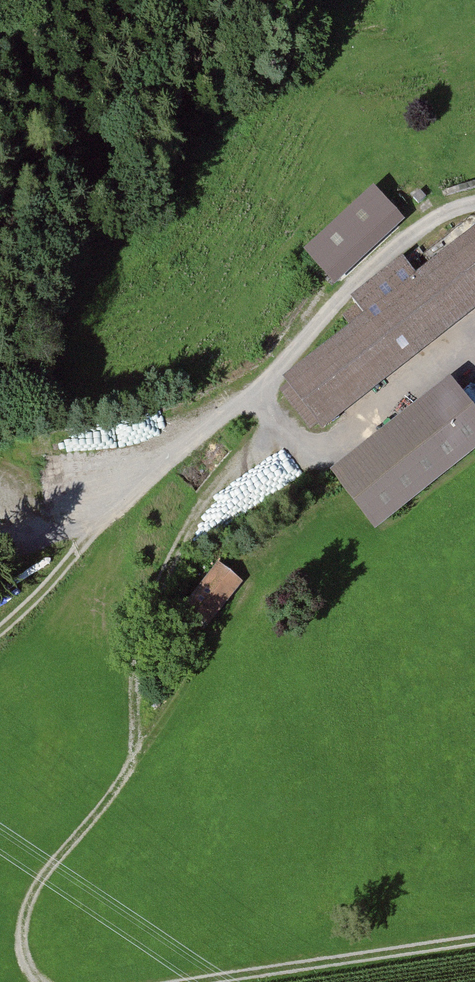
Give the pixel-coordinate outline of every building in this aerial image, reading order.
[(371,190),(321,239),(352,271),(403,222),(371,190)] [(401,263),(354,297),(368,316),(281,380),(316,426),(474,308),(474,237),(415,282),(401,263)] [(333,478),(379,535),(474,458),(474,417),(449,385),(333,478)] [(217,569),(183,612),(209,633),(244,590),(217,569)]
